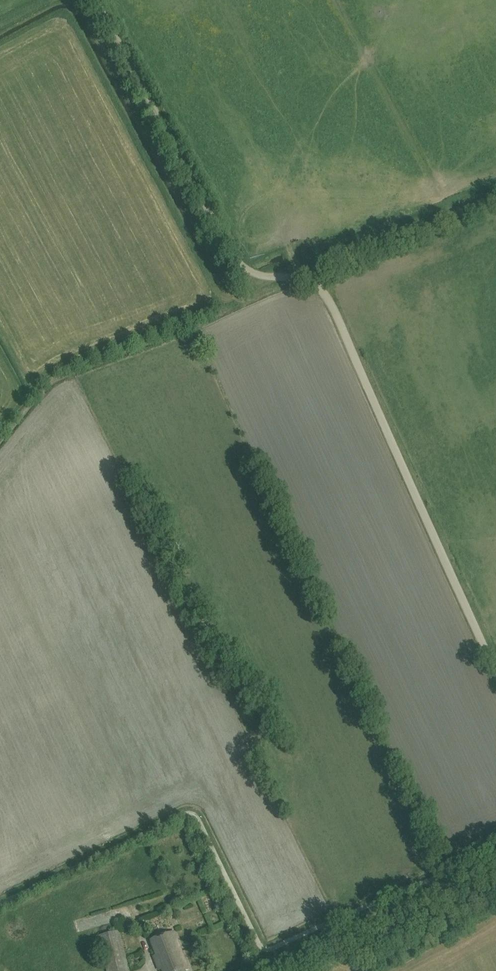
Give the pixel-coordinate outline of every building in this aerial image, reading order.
[(169,918),(176,915),(172,905),(166,908),(169,918)] [(119,931),(98,936),(107,970),(129,970),(119,931)] [(151,940),(157,955),(154,957),(159,970),(162,969),(163,970),(186,970),(189,970),(173,931),(151,940)]
